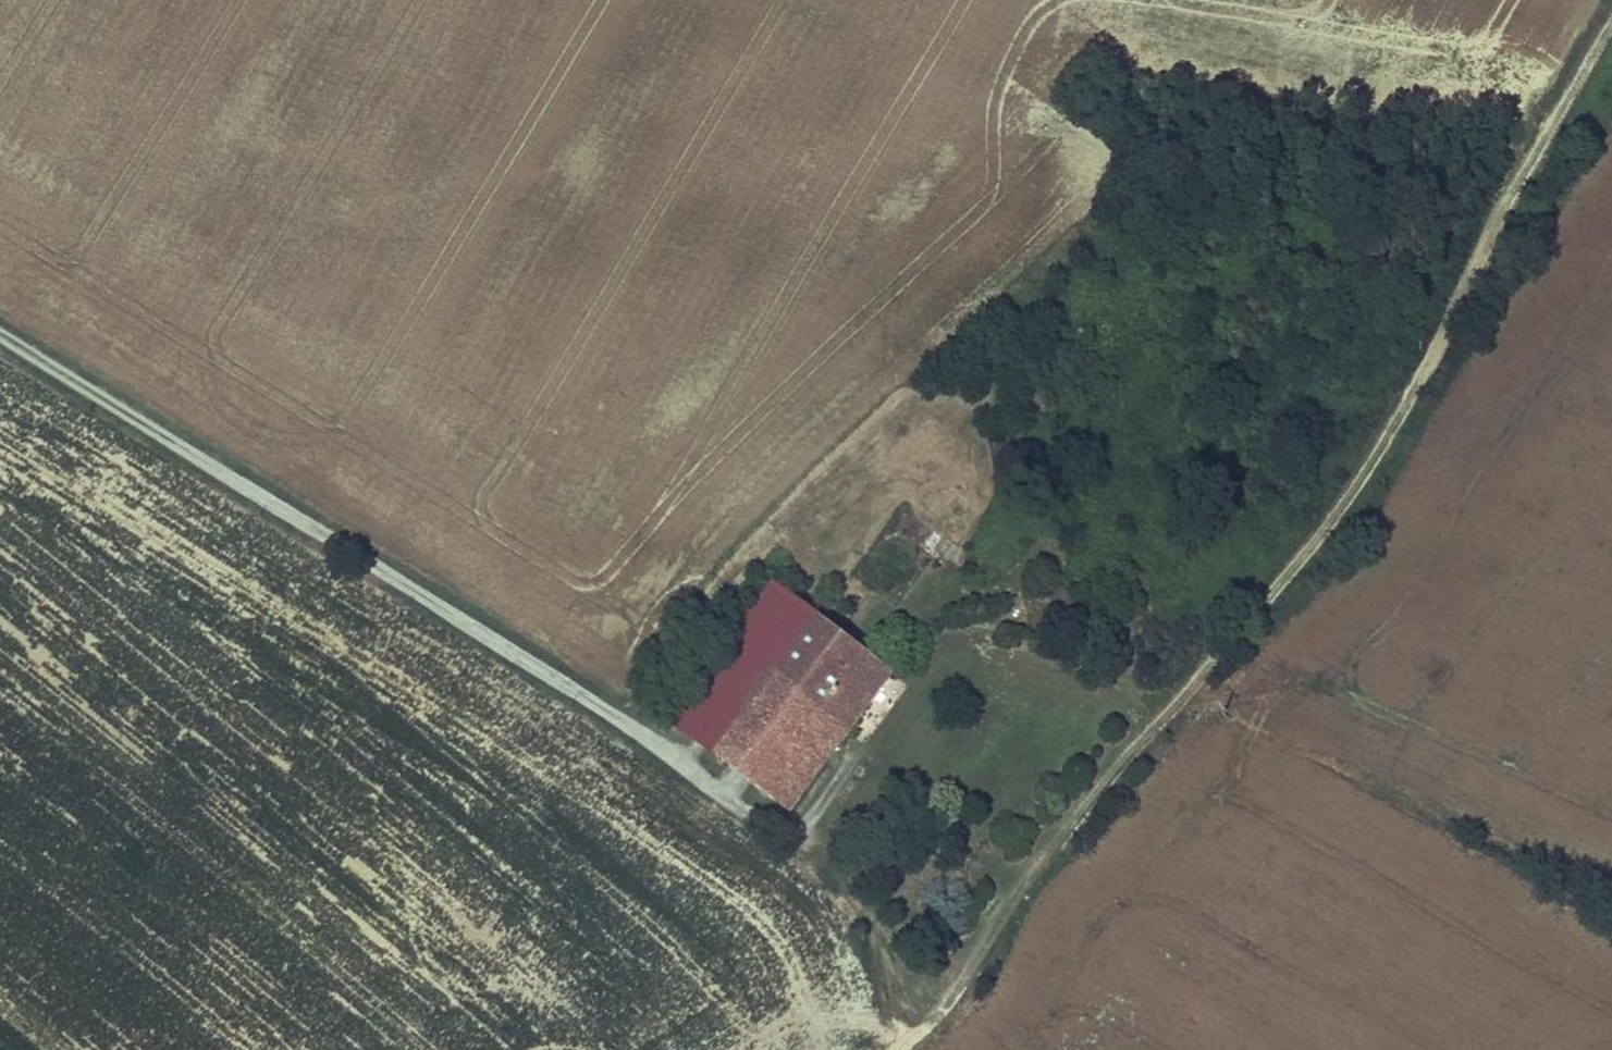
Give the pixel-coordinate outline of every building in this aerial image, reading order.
[(820,619),(774,585),(669,724),(715,758),(820,619)] [(896,676),(820,619),(715,758),(792,815),(851,736),(825,716),(849,683),(875,703),(896,676)] [(875,703),(849,683),(825,716),(851,736),(875,703)]
